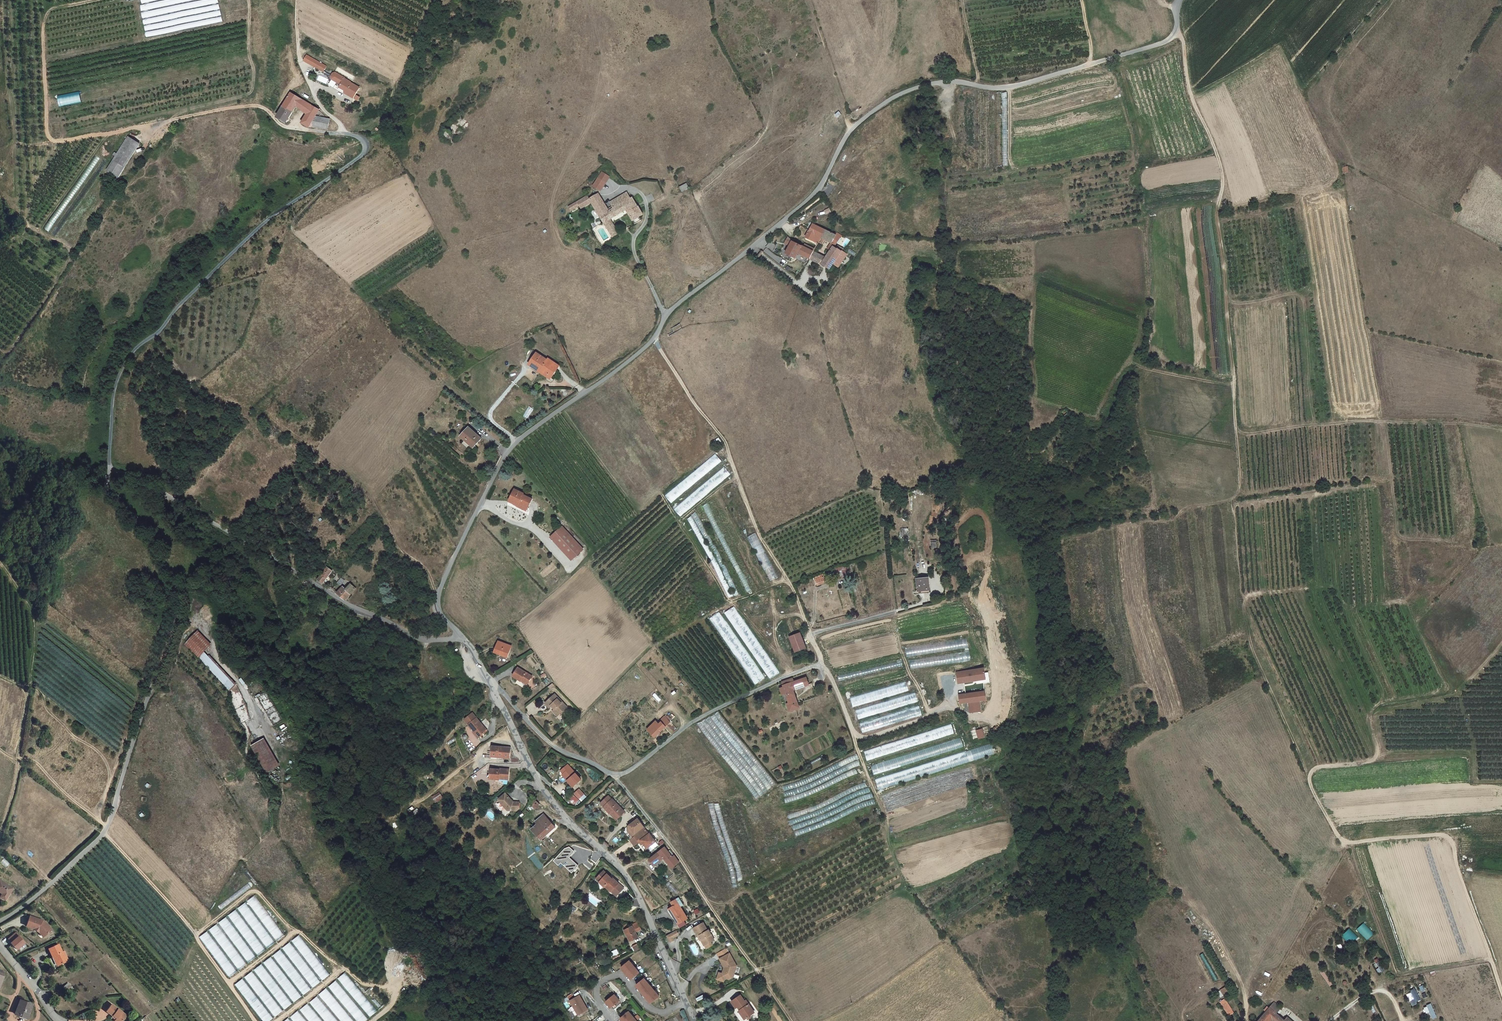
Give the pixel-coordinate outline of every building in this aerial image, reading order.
[(141,11),(193,0),(165,0),(140,5),(141,11)] [(143,18),(218,3),(218,0),(203,0),(142,13),(143,18)] [(143,20),(144,25),(220,9),(218,4),(143,20)] [(144,26),(146,32),(221,16),(220,10),(144,26)] [(146,32),(147,38),(222,22),(221,16),(146,32)] [(309,53),(307,57),(310,58),(309,61),(326,70),(329,65),(309,53)] [(334,77),(343,83),(347,77),(347,76),(337,71),(335,72),(333,75),(334,77)] [(353,81),(353,80),(347,77),(343,83),(342,86),(348,89),(353,81)] [(348,89),(347,91),(356,96),(362,86),(353,81),(348,89)] [(79,91),(58,96),(59,107),(81,102),(79,91)] [(291,109),(295,103),(297,100),(294,98),(296,93),(293,91),(278,114),(288,120),(294,111),(291,109)] [(318,114),(322,108),(296,93),(294,98),(297,100),(295,103),(298,105),(309,111),(317,116),(318,114)] [(311,126),(313,124),(317,116),(309,111),(303,122),(311,126)] [(317,116),(313,124),(327,128),(330,128),(332,117),(318,114),(317,116)] [(108,169),(120,178),(144,141),(131,134),(108,169)] [(602,172),(593,185),(601,190),(609,177),(602,172)] [(680,188),(682,192),(689,187),(686,184),(680,188)] [(594,206),(604,224),(610,220),(625,210),(635,224),(641,221),(639,217),(643,214),(637,207),(636,208),(630,198),(628,199),(625,194),(610,204),(613,210),(608,213),(598,195),(590,200),(594,206)] [(581,208),(590,203),(587,196),(569,207),(571,210),(579,205),(581,208)] [(619,234),(610,220),(604,224),(613,238),(619,234)] [(819,229),(811,224),(805,239),(818,245),(819,244),(822,239),(825,232),(824,231),(819,229)] [(834,236),(825,232),(822,239),(826,241),(835,245),(841,235),(837,234),(835,234),(834,236)] [(818,245),(805,239),(803,242),(816,248),(818,245)] [(798,254),(802,247),(792,242),(785,255),(795,260),(798,254)] [(833,247),(826,259),(822,266),(830,270),(833,264),(839,267),(846,254),(841,251),(843,249),(837,246),(836,248),(833,247)] [(810,260),(813,253),(802,247),(798,254),(810,260)] [(826,259),(813,253),(810,260),(822,266),(826,259)] [(535,352),(527,365),(539,372),(549,378),(551,376),(558,365),(547,358),(546,360),(535,352)] [(459,436),(472,447),(480,438),(467,427),(459,436)] [(715,454),(665,495),(671,503),(721,461),(715,454)] [(723,467),(674,509),(680,516),(729,474),(723,467)] [(508,501),(517,506),(518,504),(527,509),(531,500),(522,495),(523,494),(514,489),(508,501)] [(528,509),(527,509),(518,504),(517,506),(516,509),(526,513),(528,509)] [(562,528),(559,531),(580,554),(583,552),(562,528)] [(899,528),(898,537),(908,537),(908,528),(899,528)] [(580,554),(559,531),(552,537),(573,561),(580,554)] [(570,563),(573,561),(552,537),(550,540),(570,563)] [(325,578),(333,568),(328,564),(316,580),(323,584),(327,580),(325,578)] [(842,577),(848,575),(846,570),(845,570),(844,568),(843,568),(843,567),(832,571),(834,575),(840,573),(842,577)] [(342,575),(337,571),(333,576),(337,580),(342,575)] [(824,583),(821,576),(812,579),(815,587),(824,583)] [(927,589),(925,577),(916,579),(917,591),(927,589)] [(346,599),(355,585),(348,580),(344,586),(342,584),(337,592),(345,598),(346,599)] [(733,607),(724,613),(769,679),(780,672),(733,607)] [(719,612),(709,619),(755,684),(765,678),(719,612)] [(203,652),(211,645),(197,630),(184,644),(229,692),(237,684),(209,654),(207,656),(203,652)] [(805,648),(799,633),(788,638),(794,652),(805,648)] [(971,660),(967,638),(906,647),(907,657),(908,656),(910,669),(971,660)] [(510,647),(498,641),(493,652),(505,658),(510,647)] [(839,681),(902,666),(901,661),(838,676),(839,681)] [(969,669),(955,672),(956,683),(973,680),(984,679),(982,672),(981,668),(969,669)] [(530,678),(516,670),(511,679),(518,683),(519,682),(527,686),(530,678)] [(986,672),(982,672),(984,679),(973,680),(974,684),(988,682),(986,672)] [(782,686),(788,704),(793,702),(794,706),(797,704),(792,690),(807,685),(805,677),(793,682),(782,686)] [(910,695),(905,682),(850,698),(852,707),(854,707),(862,732),(922,715),(916,693),(910,695)] [(978,700),(977,692),(966,693),(967,702),(978,700)] [(959,703),(967,702),(966,693),(958,694),(959,703)] [(560,702),(556,699),(548,709),(551,712),(553,710),(557,714),(556,716),(561,720),(569,712),(564,707),(563,708),(559,704),(560,702)] [(978,700),(967,702),(969,712),(979,710),(978,700)] [(788,704),(785,705),(788,712),(798,708),(797,704),(794,706),(793,702),(788,704)] [(757,799),(775,783),(718,712),(715,714),(697,724),(757,799)] [(485,732),(475,720),(470,715),(463,721),(468,726),(473,732),(474,731),(480,738),(485,732)] [(664,727),(671,735),(676,730),(665,718),(662,721),(666,725),(664,727)] [(655,722),(648,729),(651,732),(649,734),(653,738),(664,727),(666,725),(662,721),(658,725),(655,722)] [(879,788),(993,753),(991,746),(965,753),(961,739),(956,741),(952,725),(865,753),(879,788)] [(984,737),(982,728),(975,730),(978,740),(984,737)] [(268,771),(281,763),(266,735),(251,742),(268,771)] [(510,748),(492,747),(492,757),(498,757),(498,759),(510,759),(510,748)] [(782,784),(786,807),(797,805),(803,802),(817,797),(825,793),(835,787),(844,782),(851,779),(857,777),(854,771),(861,769),(859,763),(860,763),(855,752),(848,755),(832,764),(816,772),(810,775),(804,778),(792,782),(782,784)] [(568,763),(562,769),(565,773),(563,774),(566,777),(571,782),(574,785),(582,778),(568,763)] [(493,780),(502,781),(502,779),(510,780),(510,771),(502,770),(502,771),(493,770),(493,780)] [(796,837),(836,821),(851,813),(870,805),(876,804),(872,793),(865,782),(852,787),(841,792),(834,796),(823,802),(816,805),(810,807),(794,812),(788,815),(796,837)] [(580,790),(575,795),(580,800),(585,795),(580,790)] [(509,798),(505,794),(497,801),(507,811),(516,811),(519,808),(519,803),(513,802),(511,800),(509,801),(508,799),(509,798)] [(573,795),(569,799),(575,805),(579,801),(573,795)] [(604,807),(611,799),(608,796),(600,803),(604,807)] [(540,805),(534,798),(531,802),(529,804),(535,810),(540,805)] [(624,812),(612,799),(611,799),(604,807),(603,807),(610,814),(611,812),(617,818),(624,812)] [(720,809),(719,803),(709,804),(715,828),(727,863),(731,876),(733,888),(737,887),(736,882),(743,880),(739,867),(725,827),(720,809)] [(539,825),(533,832),(537,835),(539,837),(540,839),(541,840),(556,827),(545,815),(536,823),(539,825)] [(633,832),(635,835),(645,828),(638,819),(636,820),(634,821),(628,826),(627,831),(633,832)] [(644,830),(634,837),(638,843),(640,841),(645,849),(654,842),(649,835),(648,835),(644,830)] [(633,847),(638,843),(634,837),(629,841),(633,847)] [(554,844),(548,847),(551,852),(557,849),(554,844)] [(572,873),(579,866),(570,857),(575,852),(570,847),(565,848),(554,861),(558,865),(561,868),(564,866),(572,873)] [(674,856),(673,855),(671,857),(663,848),(648,860),(650,863),(648,865),(650,867),(652,865),(652,866),(663,858),(671,868),(678,862),(676,859),(674,856)] [(609,877),(604,872),(599,877),(602,880),(600,883),(605,888),(606,887),(611,893),(612,892),(617,897),(624,890),(613,879),(612,881),(609,878),(609,877)] [(0,880),(0,881),(0,894),(1,895),(0,896),(0,898),(5,901),(13,890),(0,880)] [(670,881),(666,884),(675,895),(679,893),(670,881)] [(251,887),(249,884),(219,906),(222,909),(251,887)] [(255,895),(247,901),(277,941),(285,935),(255,895)] [(246,903),(238,909),(267,948),(275,942),(246,903)] [(685,919),(674,904),(667,910),(671,916),(670,917),(675,925),(685,919)] [(236,910),(228,916),(257,955),(266,949),(236,910)] [(30,916),(26,926),(35,929),(37,930),(40,933),(43,937),(45,935),(51,930),(43,921),(30,916)] [(227,917),(219,923),(248,963),(256,957),(227,917)] [(1357,929),(1367,940),(1373,935),(1364,923),(1357,929)] [(217,924),(209,930),(239,970),(247,964),(217,924)] [(642,931),(639,924),(633,927),(633,928),(626,932),(630,941),(633,942),(638,939),(636,934),(636,932),(638,933),(642,931)] [(691,928),(695,937),(697,936),(700,940),(699,941),(701,945),(706,942),(706,944),(712,941),(706,930),(704,931),(700,924),(691,928)] [(1351,944),(1357,937),(1348,929),(1342,937),(1351,944)] [(207,931),(199,937),(229,977),(237,971),(207,931)] [(673,931),(664,936),(667,942),(671,940),(670,938),(674,936),(675,934),(673,931)] [(8,939),(11,942),(11,943),(16,949),(24,943),(16,933),(8,939)] [(300,935),(292,941),(322,980),(330,974),(300,935)] [(290,942),(282,948),(313,987),(320,981),(290,942)] [(58,966),(67,963),(64,954),(62,954),(59,947),(50,950),(53,958),(55,958),(58,966)] [(280,950),(273,956),(303,995),(311,989),(280,950)] [(727,953),(717,959),(722,967),(723,968),(723,970),(721,969),(720,974),(722,977),(726,979),(730,977),(734,966),(727,953)] [(271,957),(263,963),(293,1002),(301,996),(271,957)] [(629,960),(620,967),(630,979),(639,972),(629,960)] [(1374,965),(1379,973),(1385,969),(1380,961),(1374,965)] [(262,964),(254,970),(284,1009),(292,1003),(262,964)] [(252,971),(244,977),(275,1017),(283,1010),(252,971)] [(345,973),(338,979),(370,1016),(377,1010),(345,973)] [(650,1003),(658,996),(643,978),(635,985),(650,1003)] [(235,985),(263,1020),(269,1020),(273,1018),(243,979),(235,985)] [(328,987),(357,1020),(365,1020),(368,1018),(336,981),(328,987)] [(1224,996),(1229,993),(1224,987),(1220,990),(1224,996)] [(365,992),(379,1008),(383,1004),(370,988),(365,992)] [(319,995),(341,1020),(354,1020),(326,989),(319,995)] [(1407,992),(1412,1004),(1420,1000),(1415,989),(1407,992)] [(579,995),(570,1001),(578,1015),(587,1010),(579,995)] [(614,995),(605,1002),(610,1008),(619,1001),(614,995)] [(751,1012),(743,1000),(741,1001),(737,995),(728,1001),(733,1008),(735,1006),(738,1009),(736,1011),(742,1019),(751,1012)] [(310,1003),(325,1020),(337,1020),(317,997),(310,1003)] [(1225,998),(1219,1002),(1228,1016),(1234,1013),(1225,998)] [(26,1019),(31,1005),(18,1000),(13,1014),(26,1019)] [(300,1010),(309,1020),(321,1020),(307,1004),(300,1010)] [(1276,1015),(1280,1010),(1273,1004),(1268,1009),(1274,1014),(1270,1019),(1272,1020),(1273,1020),(1284,1020),(1276,1015)] [(1432,1019),(1437,1017),(1431,1004),(1423,1007),(1426,1014),(1429,1012),(1432,1019)] [(128,1016),(113,1005),(107,1012),(114,1017),(115,1016),(118,1019),(117,1020),(124,1020),(128,1016)] [(1272,1020),(1270,1019),(1274,1014),(1268,1009),(1258,1020),(1272,1020)] [(290,1017),(293,1020),(306,1020),(297,1011),(290,1017)] [(620,1019),(622,1020),(636,1020),(628,1011),(620,1019)]
